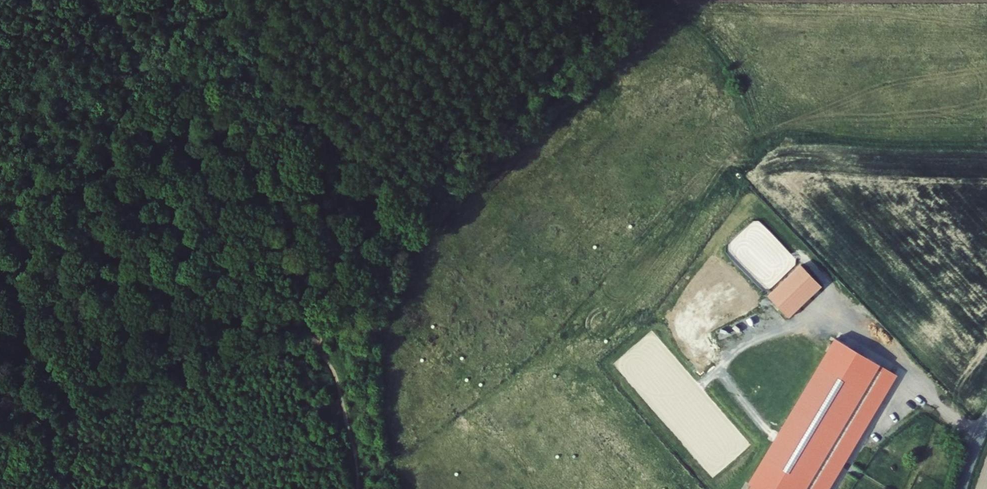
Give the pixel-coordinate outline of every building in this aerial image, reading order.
[(824,288),(801,264),(768,296),(791,320),(824,288)] [(834,336),(744,488),(829,488),(897,373),(834,336)]
